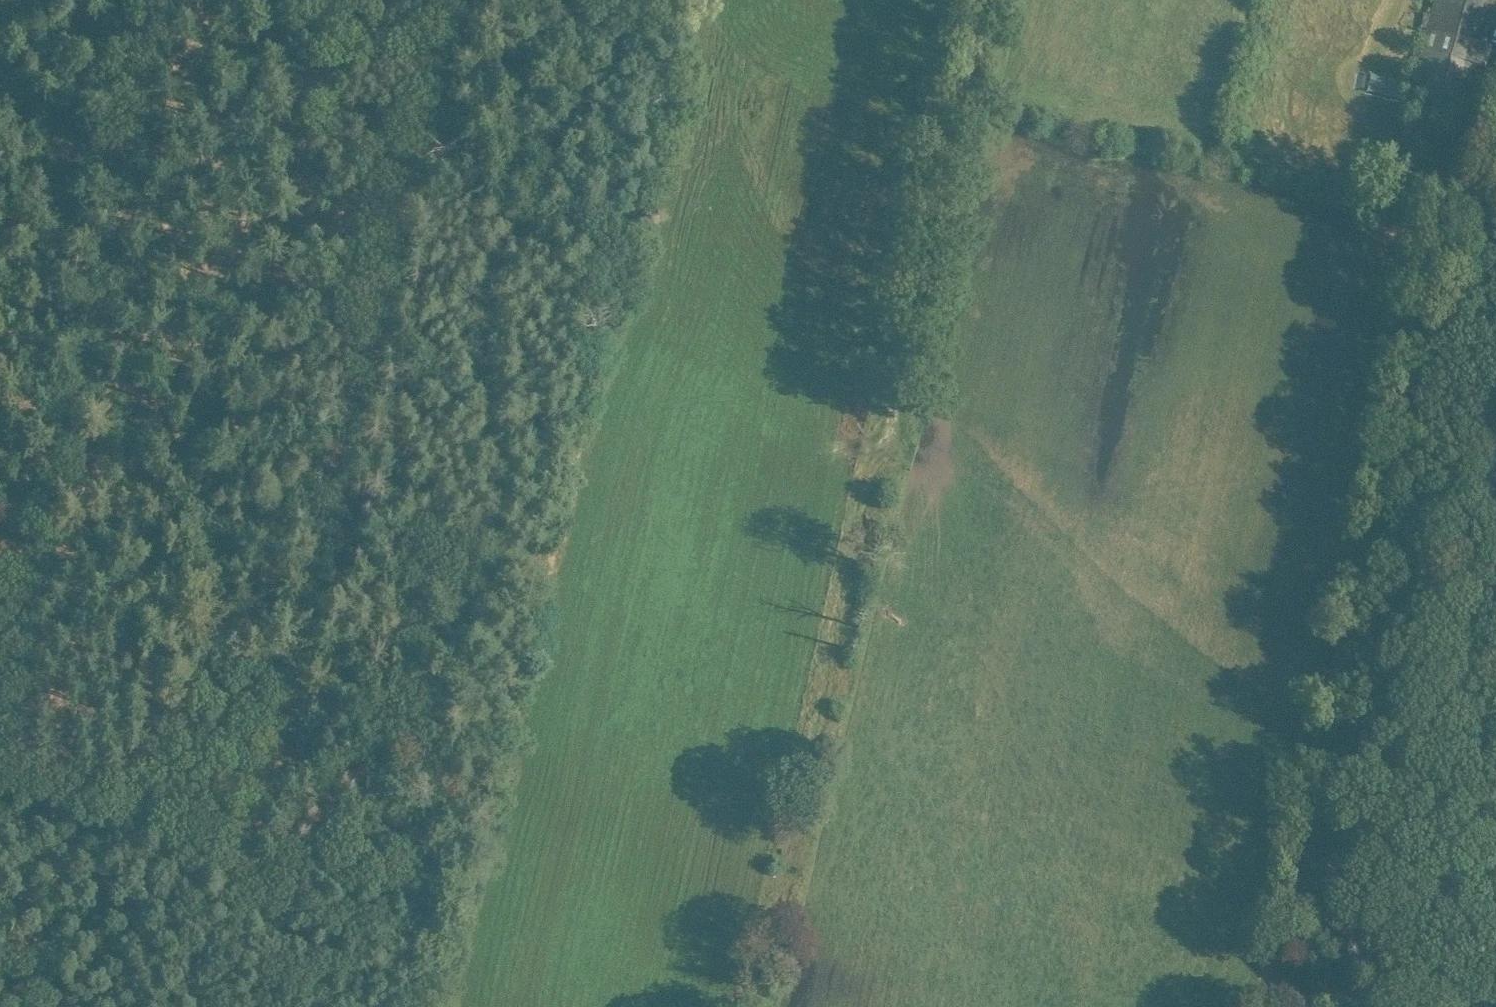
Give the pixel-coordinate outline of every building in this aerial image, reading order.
[(1459,8),(1450,38),(1472,44),(1480,14),(1459,8)] [(1409,97),(1428,103),(1452,110),(1447,125),(1468,131),(1473,115),(1477,101),(1482,85),(1486,70),(1492,50),(1476,45),(1472,44),(1450,38),(1428,31),(1409,97)]
